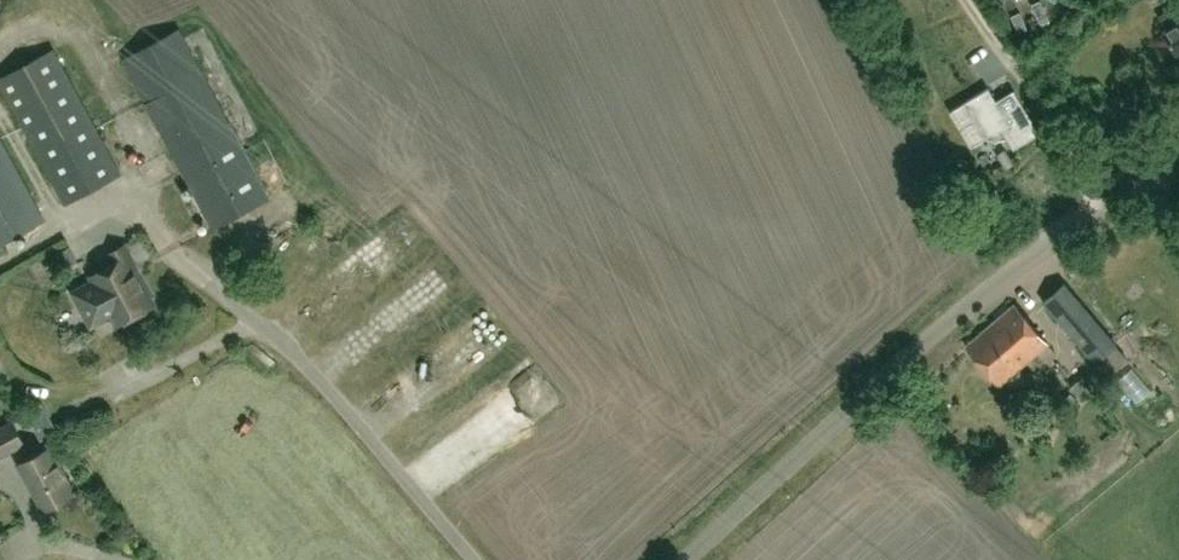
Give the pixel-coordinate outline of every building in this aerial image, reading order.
[(1167,29),(1178,49),(1178,22),(1167,29)] [(213,226),(268,197),(178,28),(123,57),(213,226)] [(121,173),(52,48),(0,77),(0,84),(65,204),(121,173)] [(963,104),(965,103),(985,137),(983,138),(984,139),(1001,128),(1014,149),(1040,133),(1014,89),(1013,90),(1014,92),(997,102),(988,87),(962,103),(963,104)] [(42,217),(0,140),(0,240),(42,217)] [(114,264),(100,271),(126,319),(155,303),(129,257),(131,256),(126,245),(109,254),(114,264)] [(55,254),(63,269),(77,262),(69,247),(55,254)] [(126,319),(100,271),(90,276),(93,281),(72,292),(91,327),(112,315),(116,324),(126,319)] [(1116,344),(1064,283),(1042,301),(1093,362),(1116,344)] [(142,314),(166,349),(180,339),(156,304),(142,314)] [(999,383),(1047,343),(1014,304),(966,344),(966,343),(965,344),(998,384),(1000,384),(999,383)] [(1085,373),(1070,386),(1077,395),(1092,382),(1085,373)] [(1131,398),(1149,415),(1162,402),(1144,384),(1131,398)] [(0,428),(0,456),(23,445),(12,422),(0,428)] [(42,509),(76,492),(52,446),(18,464),(42,509)]
